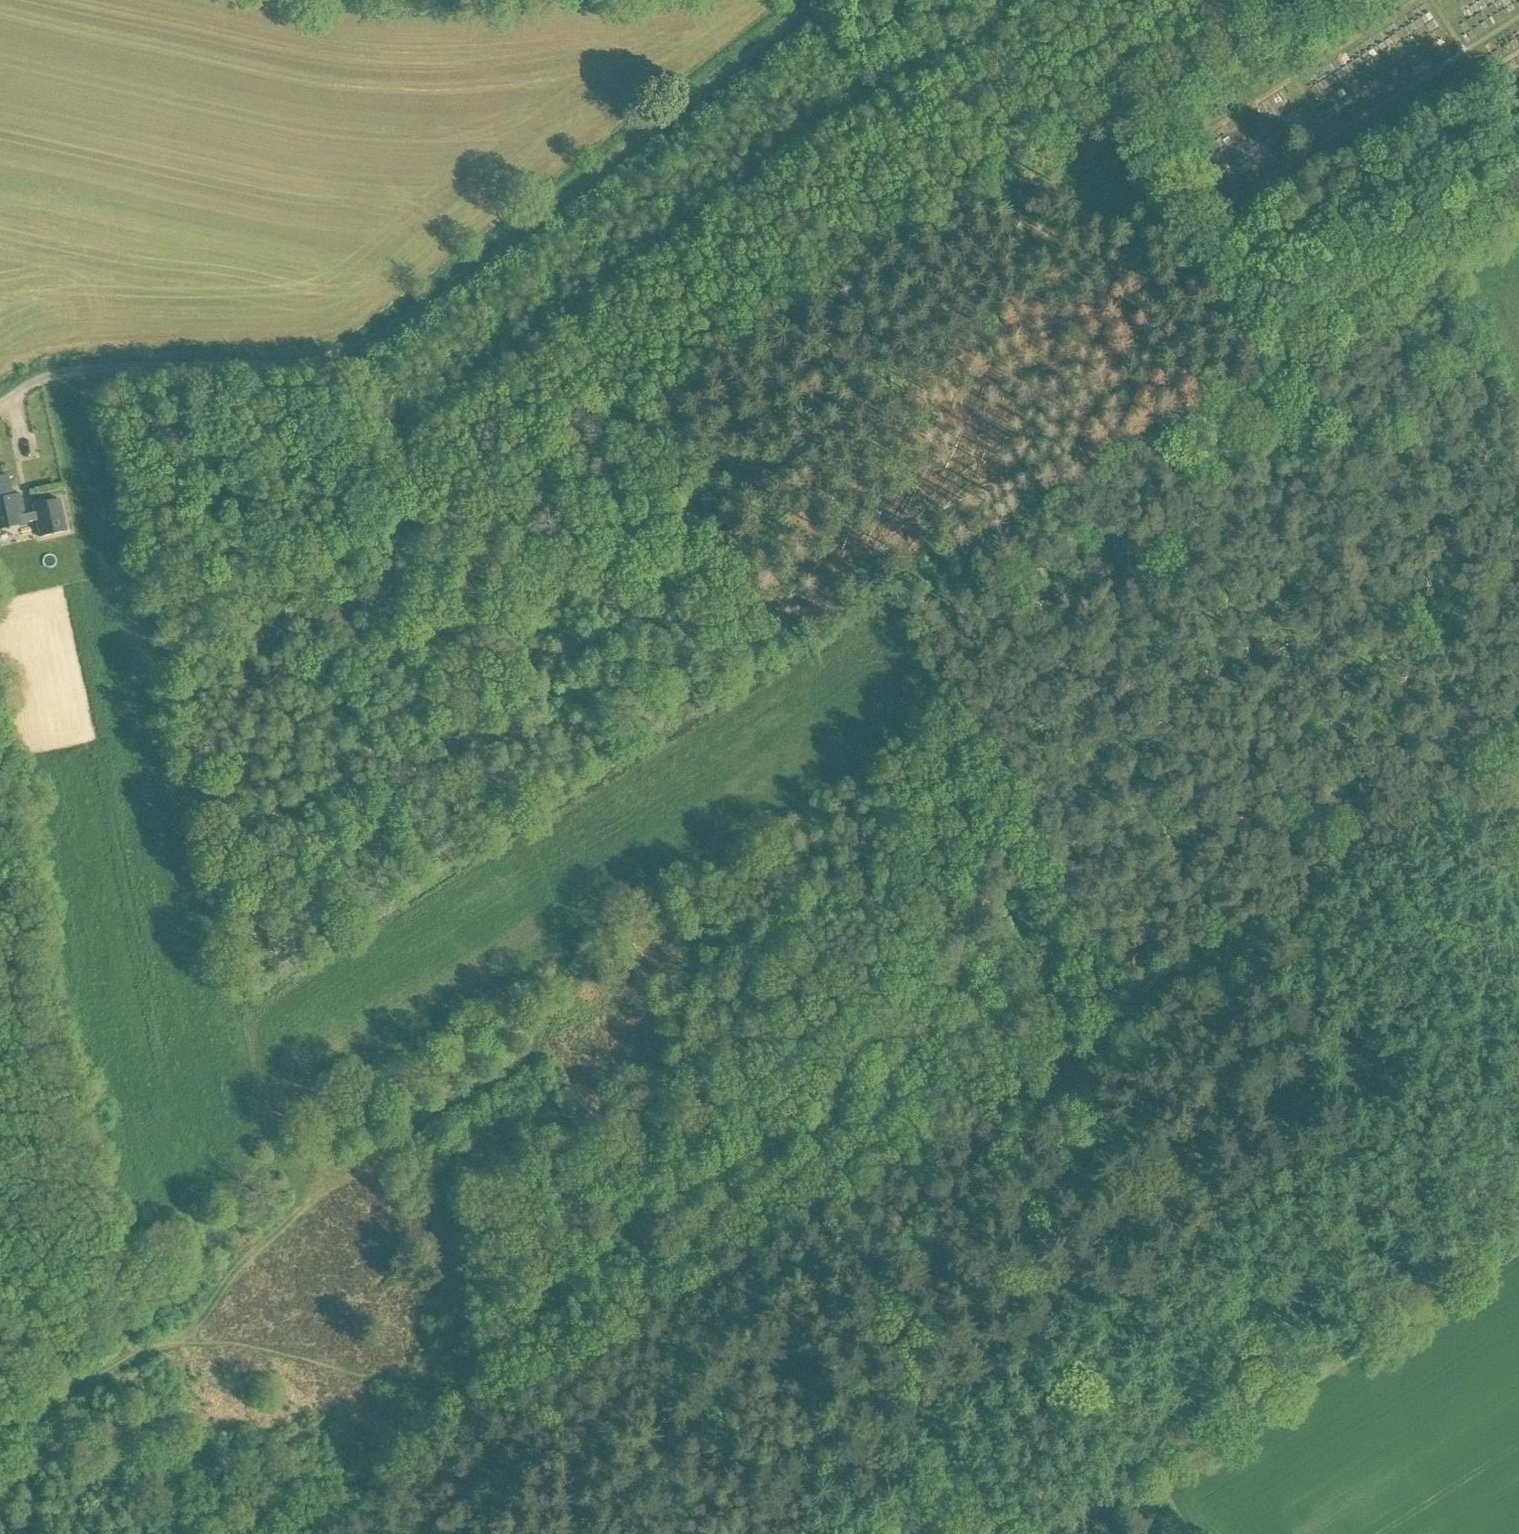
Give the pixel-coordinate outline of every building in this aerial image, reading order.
[(9,477),(0,479),(0,530),(35,523),(39,539),(65,533),(58,501),(32,506),(33,514),(26,516),(21,495),(13,497),(9,477)]
